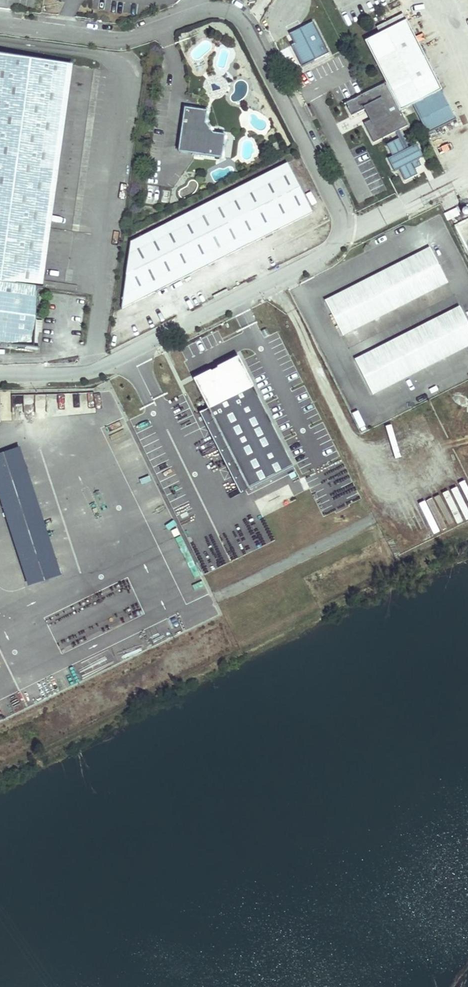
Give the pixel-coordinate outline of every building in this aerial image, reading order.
[(312,0),(295,0),(302,14),(316,7),(312,0)] [(379,34),(406,20),(403,14),(376,27),(379,34)] [(413,105),(442,90),(406,20),(379,34),(365,41),(386,83),(345,103),(352,116),(366,109),(372,119),(364,123),(373,143),(395,132),(399,139),(387,145),(393,157),(388,159),(395,172),(399,169),(405,181),(418,175),(415,169),(421,166),(418,160),(424,157),(417,144),(409,148),(400,130),(408,126),(400,111),(413,105)] [(329,53),(313,22),(289,34),(294,44),(295,47),(298,45),(300,48),(294,51),(302,67),(329,53)] [(34,351),(68,64),(0,56),(0,347),(34,351)] [(457,119),(442,90),(413,105),(428,134),(457,119)] [(222,158),(225,136),(213,134),(205,123),(207,112),(185,109),(179,152),(222,158)] [(121,309),(312,212),(286,162),(131,241),(121,309)] [(447,220),(458,214),(456,209),(445,215),(447,220)] [(343,337),(447,283),(429,248),(325,302),(343,337)] [(467,346),(467,324),(459,307),(355,360),(373,395),(467,346)] [(246,490),(293,469),(243,355),(196,376),(246,490)] [(96,397),(36,395),(35,410),(95,413),(96,397)] [(21,402),(0,402),(0,420),(12,420),(12,411),(21,411),(21,402)] [(24,586),(58,578),(25,447),(0,453),(0,490),(24,586)]
